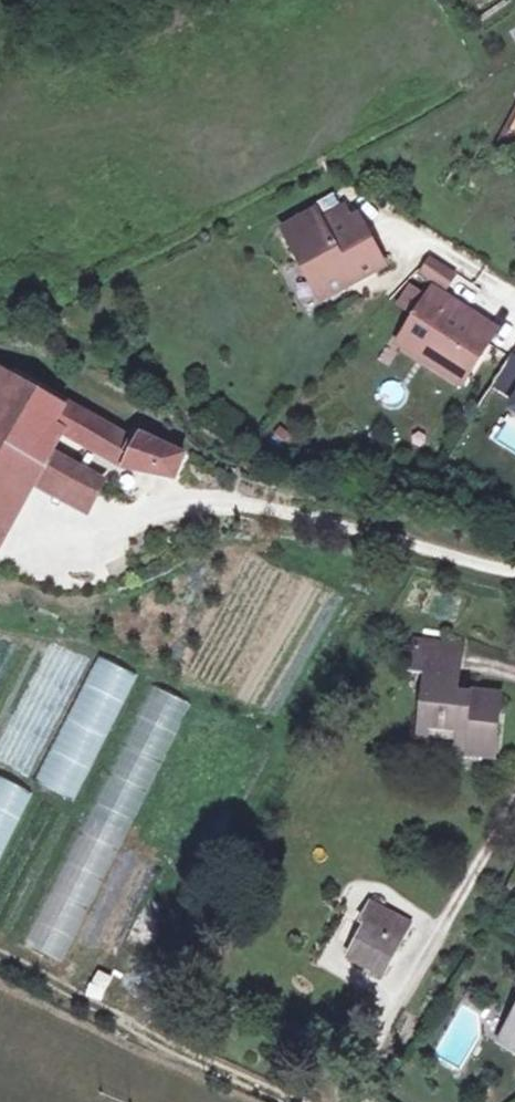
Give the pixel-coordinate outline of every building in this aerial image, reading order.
[(505,134),(514,140),(514,116),(505,134)] [(396,186),(384,180),(376,194),(387,202),(396,186)] [(310,213),(278,231),(316,301),(379,266),(353,218),(345,221),(339,209),(316,223),(310,213)] [(447,275),(423,260),(415,274),(439,289),(447,275)] [(460,310),(428,289),(409,318),(421,326),(412,340),(464,375),(484,345),(478,342),(451,323),(460,310)] [(487,328),(460,310),(451,323),(478,342),(487,328)] [(409,318),(393,345),(457,385),(464,375),(412,340),(421,326),(409,318)] [(490,385),(509,397),(514,387),(514,359),(509,356),(490,385)] [(47,428),(50,421),(59,406),(3,373),(1,377),(0,378),(0,402),(47,428)] [(25,466),(87,500),(97,483),(34,449),(47,428),(0,402),(0,509),(25,466)] [(114,437),(59,406),(50,421),(73,434),(64,450),(91,464),(100,448),(105,452),(114,437)] [(126,443),(114,437),(105,452),(119,459),(118,461),(169,473),(175,447),(127,435),(126,443)] [(454,689),(461,642),(415,636),(409,671),(425,674),(417,740),(460,746),(459,752),(491,757),(495,726),(490,726),(494,695),(454,689)] [(143,680),(19,937),(58,956),(182,698),(143,680)] [(380,972),(407,920),(367,899),(358,916),(362,919),(344,953),(380,972)] [(514,1022),(502,1043),(514,1050),(514,1047),(514,1022)]
